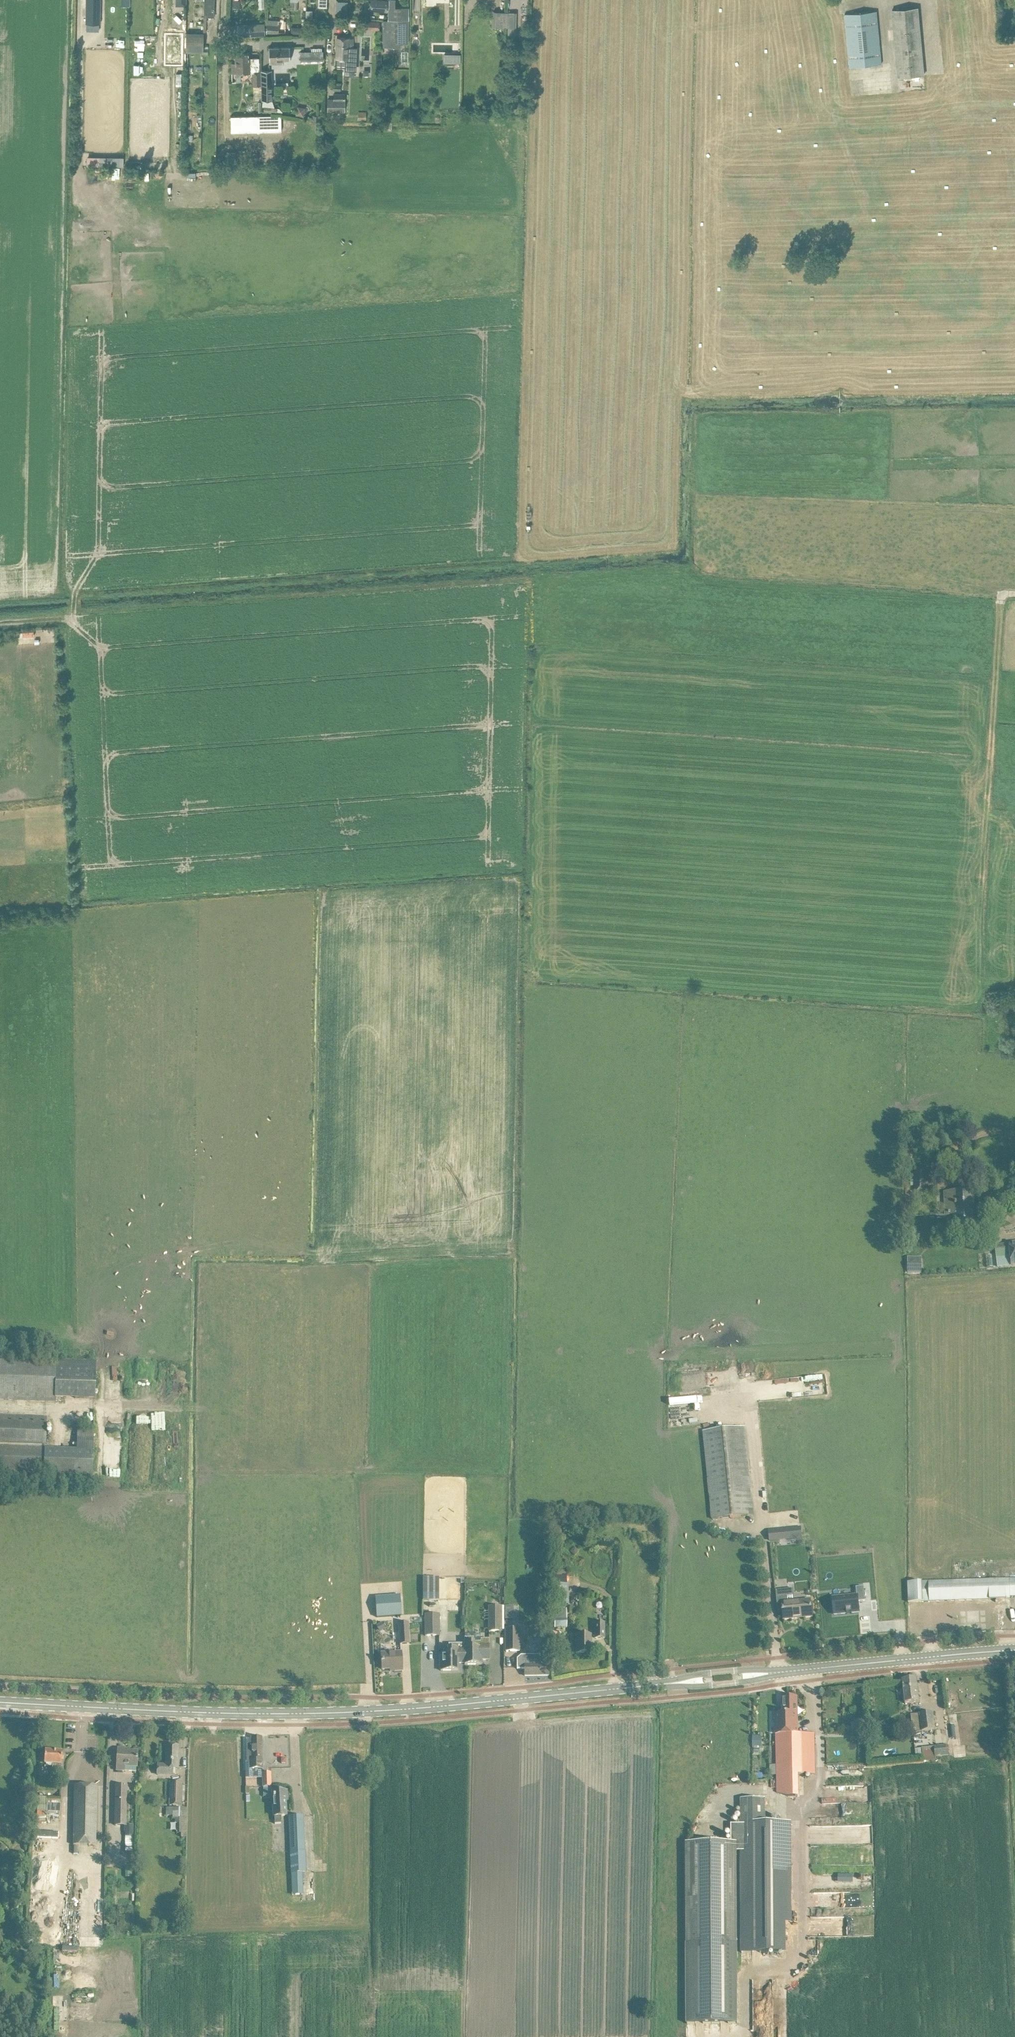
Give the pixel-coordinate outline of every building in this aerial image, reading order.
[(85,23),(100,24),(101,0),(86,0),(85,23)] [(204,0),(204,16),(214,17),(214,0),(204,0)] [(370,10),(387,11),(388,0),(370,0),(370,10)] [(383,31),(383,46),(400,46),(400,43),(408,43),(408,0),(389,0),(389,8),(388,8),(389,20),(382,21),(383,31)] [(349,11),(349,1),(338,1),(338,11),(349,11)] [(918,7),(891,10),(898,77),(924,74),(918,7)] [(493,11),(491,26),(507,27),(508,12),(493,11)] [(877,11),(844,14),(849,67),(881,64),(877,11)] [(508,12),(507,27),(507,35),(515,36),(517,13),(508,12)] [(367,21),(367,29),(379,29),(379,21),(367,21)] [(250,24),(232,25),(232,27),(233,35),(248,34),(250,34),(264,33),(264,23),(250,24)] [(267,24),(266,32),(277,33),(278,25),(267,24)] [(203,50),(203,34),(186,34),(186,50),(203,50)] [(336,58),(335,66),(356,67),(357,47),(353,46),(353,38),(349,37),(347,37),(337,37),(336,58)] [(181,60),(182,41),(173,41),(173,60),(181,60)] [(290,59),(290,57),(290,47),(269,47),(269,63),(282,63),(282,59),(290,59)] [(302,59),(325,58),(325,48),(302,49),(302,59)] [(235,62),(231,63),(232,73),(250,72),(251,72),(252,86),(253,86),(261,85),(261,72),(258,72),(258,57),(249,58),(249,52),(235,52),(235,62)] [(271,70),(261,71),(261,72),(261,85),(262,99),(273,99),(271,70)] [(333,98),(327,98),(327,112),(345,111),(345,93),(333,93),(333,98)] [(280,114),(231,116),(231,132),(281,131),(280,114)] [(88,166),(125,167),(126,156),(100,155),(100,160),(88,160),(88,166)] [(927,1192),(927,1171),(915,1171),(914,1192),(927,1192)] [(973,1191),(967,1191),(945,1192),(946,1215),(956,1214),(974,1213),(973,1191)] [(975,1231),(974,1213),(956,1214),(956,1232),(975,1231)] [(996,1246),(998,1266),(1014,1264),(1014,1244),(996,1246)] [(923,1271),(924,1257),(910,1257),(910,1270),(923,1271)] [(55,1397),(95,1399),(97,1361),(0,1358),(0,1399),(55,1401),(55,1397)] [(712,1519),(753,1515),(743,1407),(702,1411),(712,1519)] [(92,1451),(93,1428),(78,1428),(77,1450),(45,1449),(46,1416),(0,1414),(0,1474),(44,1476),(43,1482),(91,1484),(92,1451)] [(568,1570),(554,1570),(554,1576),(551,1576),(551,1606),(569,1606),(568,1570)] [(439,1578),(424,1578),(424,1592),(425,1592),(439,1592),(439,1582),(439,1578)] [(908,1582),(908,1602),(1010,1599),(1010,1597),(1014,1597),(1014,1578),(908,1582)] [(496,1581),(495,1593),(505,1593),(506,1582),(496,1581)] [(857,1596),(833,1598),(835,1615),(859,1612),(858,1602),(865,1601),(864,1587),(856,1588),(857,1596)] [(786,1589),(776,1590),(778,1611),(783,1611),(784,1620),(812,1617),(811,1600),(787,1602),(786,1589)] [(400,1615),(400,1597),(374,1597),(375,1618),(400,1618),(400,1615)] [(507,1618),(516,1618),(516,1605),(507,1605),(507,1618)] [(500,1606),(488,1606),(489,1631),(501,1631),(500,1606)] [(555,1629),(567,1628),(566,1608),(554,1609),(555,1629)] [(439,1636),(439,1614),(425,1614),(425,1636),(439,1636)] [(409,1643),(408,1622),(399,1623),(401,1644),(409,1643)] [(605,1638),(605,1622),(595,1623),(595,1638),(605,1638)] [(520,1651),(519,1628),(506,1628),(506,1651),(520,1651)] [(591,1654),(591,1635),(576,1635),(576,1654),(591,1654)] [(465,1638),(464,1638),(464,1644),(449,1644),(449,1648),(448,1648),(448,1653),(440,1653),(441,1671),(458,1670),(458,1663),(464,1663),(464,1664),(465,1664),(465,1638)] [(467,1638),(465,1638),(465,1664),(482,1664),(482,1659),(489,1659),(489,1639),(483,1639),(483,1642),(475,1642),(475,1638),(467,1638)] [(381,1655),(381,1659),(382,1669),(395,1669),(395,1671),(402,1670),(401,1654),(381,1655)] [(517,1668),(525,1668),(525,1676),(548,1675),(548,1664),(548,1654),(530,1654),(521,1654),(517,1658),(517,1668)] [(917,1678),(915,1678),(902,1680),(905,1704),(919,1702),(917,1678)] [(776,1714),(777,1792),(800,1791),(800,1774),(798,1734),(797,1697),(783,1697),(784,1714),(776,1714)] [(913,1733),(925,1731),(926,1735),(936,1733),(935,1730),(933,1712),(911,1715),(913,1733)] [(815,1733),(798,1734),(800,1774),(815,1774),(815,1733)] [(249,1761),(250,1769),(262,1769),(262,1738),(251,1738),(251,1761),(249,1761)] [(922,1748),(924,1761),(936,1759),(936,1756),(950,1755),(949,1745),(922,1748)] [(158,1765),(157,1775),(172,1775),(172,1769),(178,1769),(178,1746),(166,1746),(165,1765),(158,1765)] [(118,1749),(117,1759),(116,1771),(124,1771),(125,1766),(137,1767),(137,1752),(125,1751),(125,1749),(118,1749)] [(45,1750),(44,1760),(44,1763),(52,1764),(52,1772),(61,1772),(61,1764),(62,1764),(62,1751),(45,1750)] [(264,1786),(265,1796),(271,1796),(270,1786),(271,1786),(271,1773),(263,1773),(264,1786)] [(171,1782),(170,1805),(182,1806),(182,1783),(171,1782)] [(74,1785),(74,1791),(73,1845),(95,1845),(96,1785),(74,1785)] [(126,1825),(127,1785),(115,1785),(115,1826),(125,1826),(125,1836),(133,1836),(134,1825),(126,1825)] [(273,1792),(274,1802),(275,1823),(281,1823),(280,1816),(286,1816),(285,1801),(288,1801),(287,1791),(273,1792)] [(741,1798),(741,1822),(765,1822),(765,1798),(741,1798)] [(186,1808),(173,1808),(173,1818),(176,1818),(176,1823),(176,1833),(183,1833),(183,1818),(186,1818),(186,1808)] [(289,1817),(291,1853),(292,1895),(303,1894),(302,1872),(307,1872),(306,1852),(304,1852),(303,1816),(289,1817)] [(741,1842),(739,1842),(686,1843),(686,2024),(739,2023),(737,1851),(741,1851),(742,1903),(792,1903),(791,1822),(765,1822),(741,1822),(741,1842)]
